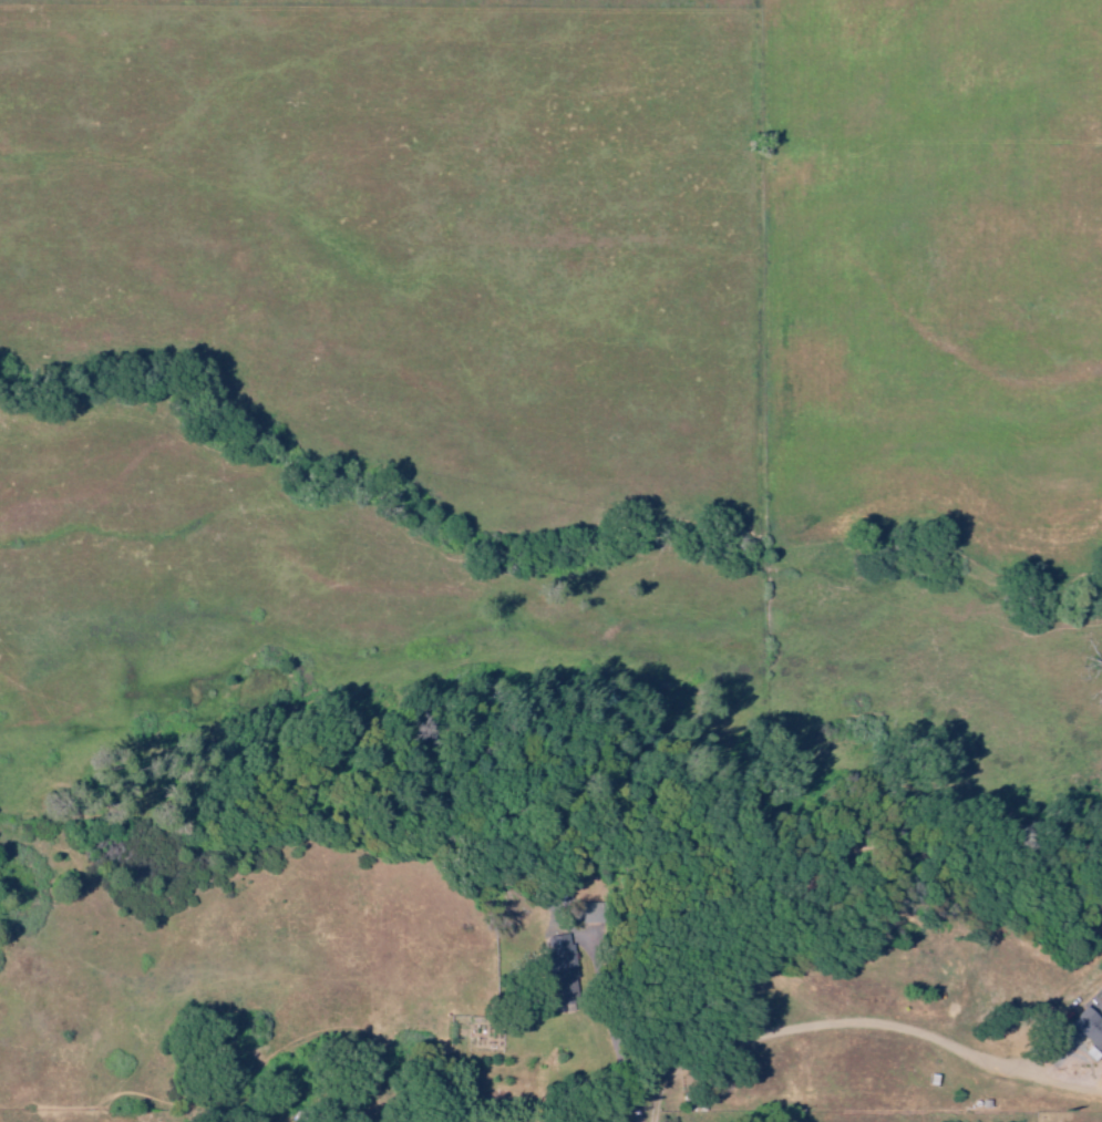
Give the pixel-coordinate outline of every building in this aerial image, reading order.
[(1101,1055),(1101,1025),(1083,1007),(1066,1025),(1100,1057),(1101,1055)]
